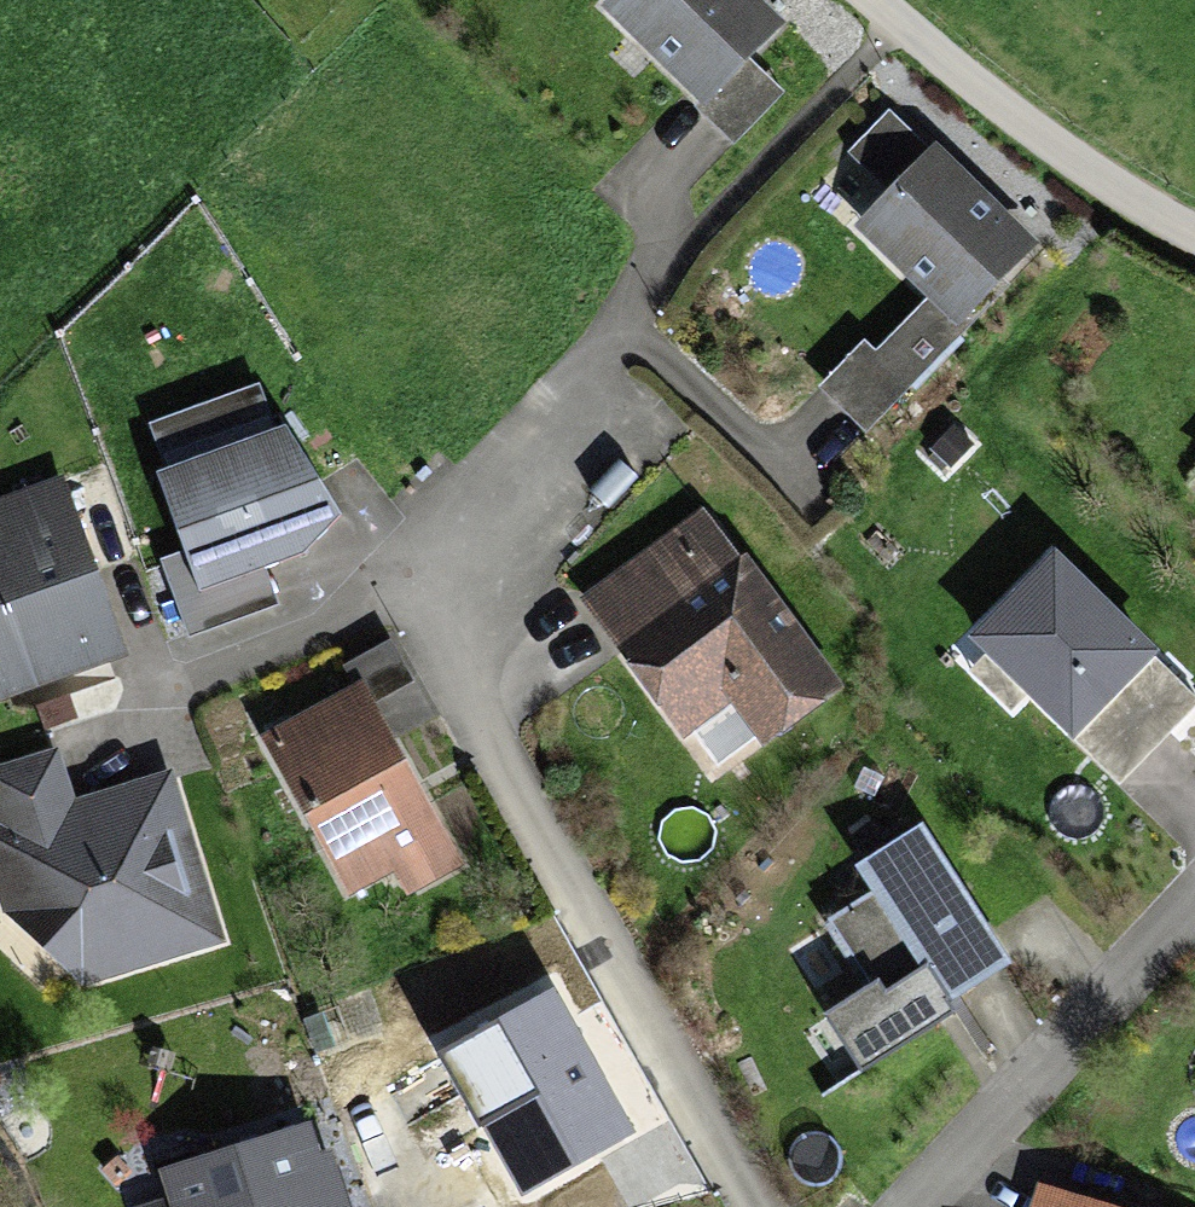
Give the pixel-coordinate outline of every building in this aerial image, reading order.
[(789,0),(625,0),(709,95),(801,13),(789,0)] [(1074,245),(934,101),(816,215),(926,329),(869,384),(898,415),(1074,245)] [(342,526),(285,353),(138,402),(196,574),(342,526)] [(1185,461),(1194,470),(1194,451),(1185,461)] [(85,466),(0,489),(0,511),(12,554),(0,558),(0,698),(139,660),(85,466)] [(862,682),(734,493),(603,581),(730,770),(862,682)] [(1074,550),(983,642),(1143,799),(1194,746),(1194,668),(1074,550)] [(473,863),(367,680),(276,733),(382,916),(473,863)] [(188,770),(81,797),(68,746),(0,763),(0,849),(37,994),(233,945),(188,770)] [(1021,981),(943,833),(837,889),(889,986),(842,1011),(868,1061),(1021,981)] [(528,995),(422,1058),(492,1180),(599,1118),(528,995)] [(152,1173),(161,1206),(311,1206),(290,1133),(152,1173)]
